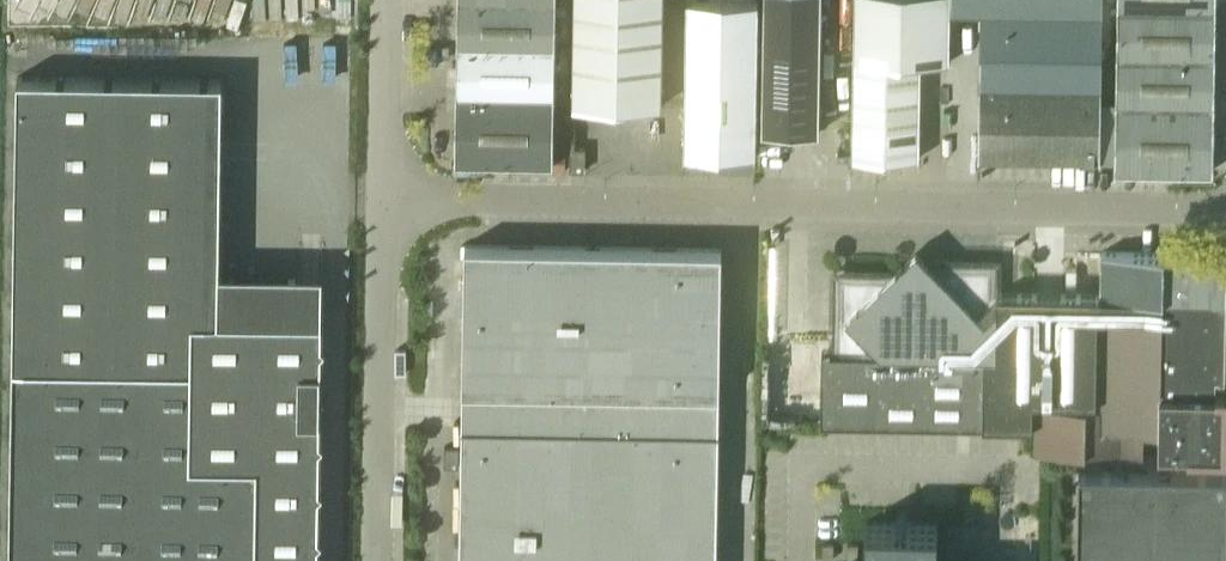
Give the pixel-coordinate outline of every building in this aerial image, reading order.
[(458,44),(556,46),(557,0),(458,0),(458,44)] [(574,104),(661,106),(663,0),(576,0),(574,104)] [(684,153),(756,154),(759,0),(687,0),(684,153)] [(762,131),(820,132),(822,0),(764,0),(762,131)] [(852,157),(919,158),(921,62),(950,62),(950,0),(855,0),(852,157)] [(981,14),(1102,16),(1103,0),(952,0),(951,14),(981,14)] [(1117,53),(1215,54),(1216,6),(1118,5),(1117,53)] [(1102,16),(981,14),(979,159),(1100,161),(1102,16)] [(556,46),(458,44),(457,92),(555,94),(556,46)] [(1117,53),(1116,101),(1215,102),(1215,54),(1117,53)] [(18,76),(11,560),(319,560),(319,540),(323,537),(319,533),(320,492),(324,489),(320,485),(320,445),(324,441),(320,437),(321,397),(325,393),(321,389),(322,349),(326,345),(322,341),(322,320),(219,319),(223,79),(18,76)] [(555,94),(457,92),(456,160),(554,162),(555,94)] [(1213,170),(1215,102),(1116,101),(1115,169),(1213,170)] [(571,118),(559,118),(559,146),(571,146),(571,118)] [(585,148),(571,148),(570,170),(585,170),(585,148)] [(466,245),(463,399),(460,560),(717,560),(722,249),(466,245)] [(984,426),(1036,427),(1035,453),(1050,453),(1144,455),(1144,447),(1160,447),(1187,448),(1225,448),(1225,416),(1225,392),(1214,392),(1215,373),(1222,374),(1223,316),(1224,276),(1222,270),(1220,265),(1215,261),(1209,260),(1178,260),(1164,260),(1164,253),(1158,253),(1120,253),(1102,252),(1101,295),(998,294),(997,356),(985,356),(984,426)] [(998,262),(927,260),(916,272),(835,270),(834,353),(822,352),(821,423),(984,426),(985,356),(997,356),(998,262)] [(787,375),(762,375),(762,422),(786,422),(787,375)] [(460,446),(445,446),(445,466),(460,466),(460,446)] [(1079,469),(1077,560),(1225,560),(1225,471),(1079,469)] [(938,523),(919,522),(908,522),(866,522),(865,560),(937,560),(938,523)]
